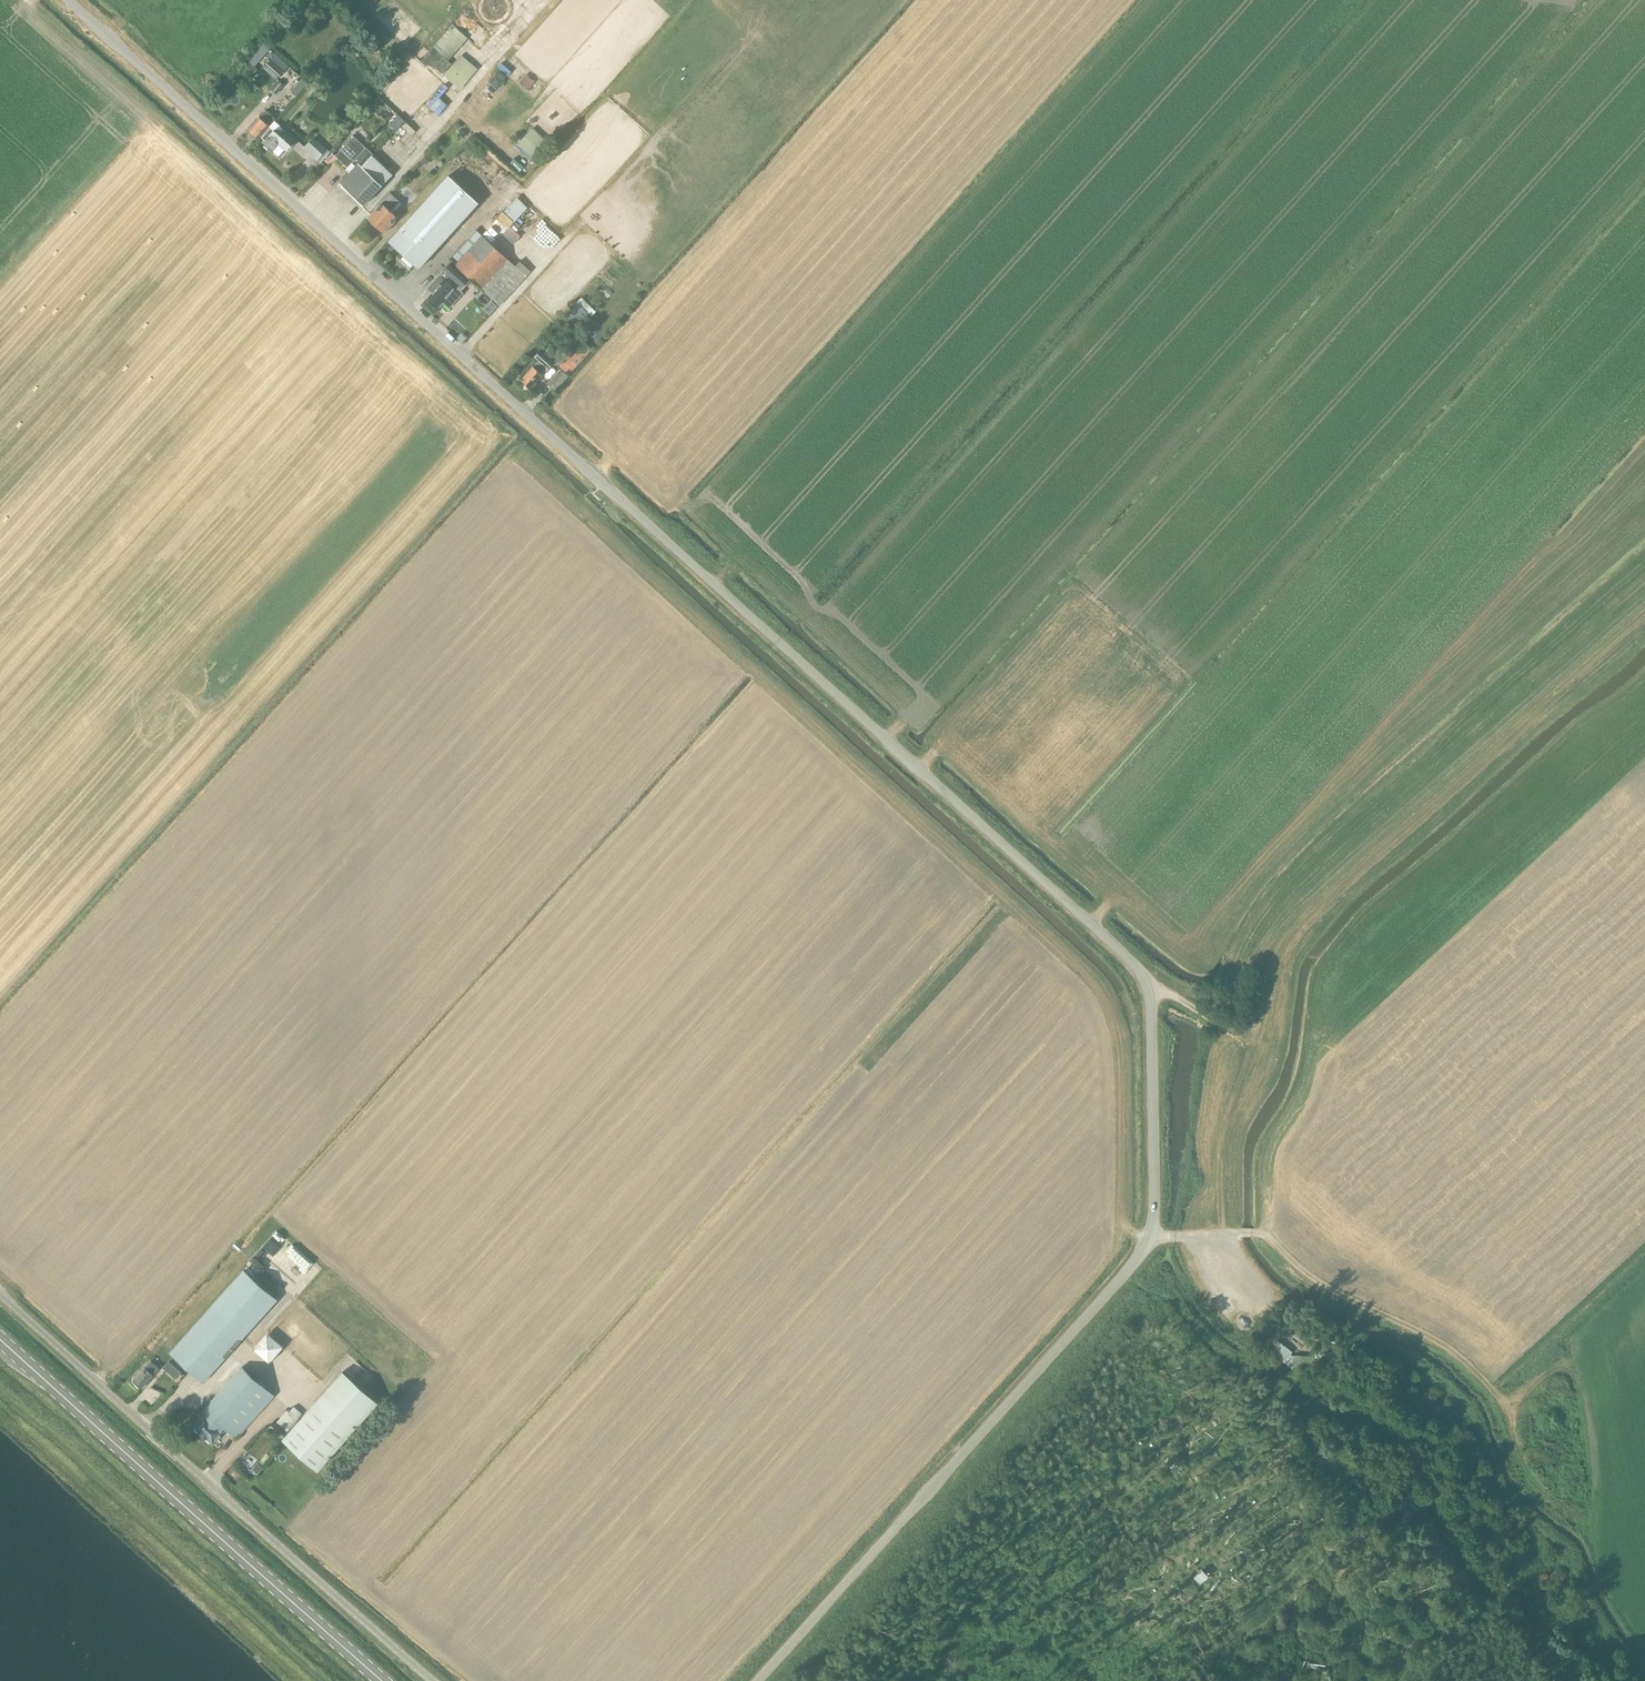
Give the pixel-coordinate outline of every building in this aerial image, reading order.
[(423,57),(442,74),(453,62),(449,59),(469,37),(453,23),(423,57)] [(245,63),(252,70),(272,49),(264,42),(245,63)] [(460,88),(479,68),(462,53),(444,73),(460,88)] [(284,71),(271,59),(263,67),(276,79),(284,71)] [(307,83),(295,72),(290,78),(297,84),(293,89),(298,94),(307,83)] [(489,80),(498,89),(506,80),(497,72),(489,80)] [(527,72),(519,80),(528,89),(536,81),(527,72)] [(278,80),(271,89),(276,94),(284,85),(278,80)] [(430,97),(443,84),(439,81),(426,94),(430,97)] [(438,114),(448,104),(440,97),(449,87),(445,83),(427,103),(438,114)] [(248,130),(257,138),(269,125),(275,118),(266,109),(259,117),(248,130)] [(390,123),(398,129),(405,119),(398,113),(390,123)] [(516,145),(531,160),(551,140),(535,125),(516,145)] [(263,143),(272,152),(279,145),(287,151),(297,140),(285,129),(280,135),(275,130),(272,133),(269,131),(262,138),(266,141),(263,143)] [(348,167),(352,163),(356,166),(340,184),(363,206),(393,175),(373,156),(374,155),(366,148),(354,137),(336,156),(348,167)] [(306,148),(318,159),(326,150),(314,139),(306,148)] [(420,161),(430,169),(436,160),(427,153),(420,161)] [(510,163),(520,170),(524,164),(514,157),(510,163)] [(480,172),(483,176),(495,168),(491,163),(480,172)] [(427,251),(415,264),(420,269),(479,203),(449,176),(401,228),(427,251)] [(368,219),(384,234),(398,219),(392,212),(400,202),(391,194),(368,219)] [(515,221),(529,206),(517,195),(503,210),(515,221)] [(511,225),(503,234),(513,243),(521,234),(511,225)] [(389,241),(415,264),(427,251),(401,228),(389,241)] [(458,250),(463,255),(481,235),(476,230),(458,250)] [(455,265),(499,305),(531,271),(520,261),(515,266),(482,235),(455,265)] [(465,278),(456,268),(450,263),(442,272),(447,277),(457,287),(465,278)] [(440,284),(441,285),(429,297),(439,307),(439,306),(443,309),(449,303),(445,300),(455,290),(444,280),(440,284)] [(563,321),(572,329),(587,313),(591,317),(596,312),(581,298),(577,302),(578,304),(563,321)] [(560,367),(569,375),(587,353),(587,354),(591,348),(582,341),(560,367)] [(548,348),(544,353),(540,349),(534,356),(538,360),(533,365),(521,379),(530,388),(554,362),(551,359),(555,354),(548,348)] [(547,383),(555,390),(568,375),(560,368),(547,383)] [(605,503),(591,490),(585,496),(599,510),(605,503)] [(170,1353),(203,1383),(278,1300),(245,1271),(170,1353)] [(1258,1343),(1269,1352),(1270,1349),(1285,1361),(1292,1352),(1278,1340),(1292,1323),(1282,1314),(1258,1343)] [(270,1361),(284,1346),(268,1331),(254,1347),(270,1361)] [(1292,1368),(1329,1369),(1329,1356),(1292,1355),(1292,1368)] [(161,1370),(168,1376),(176,1366),(170,1361),(161,1370)] [(133,1382),(142,1389),(159,1369),(151,1362),(133,1382)] [(193,1427),(214,1444),(226,1429),(237,1439),(274,1396),(242,1367),(203,1412),(205,1414),(193,1427)] [(282,1439),(318,1471),(378,1402),(363,1389),(343,1371),(282,1439)] [(289,1430),(304,1413),(293,1404),(278,1420),(289,1430)]
